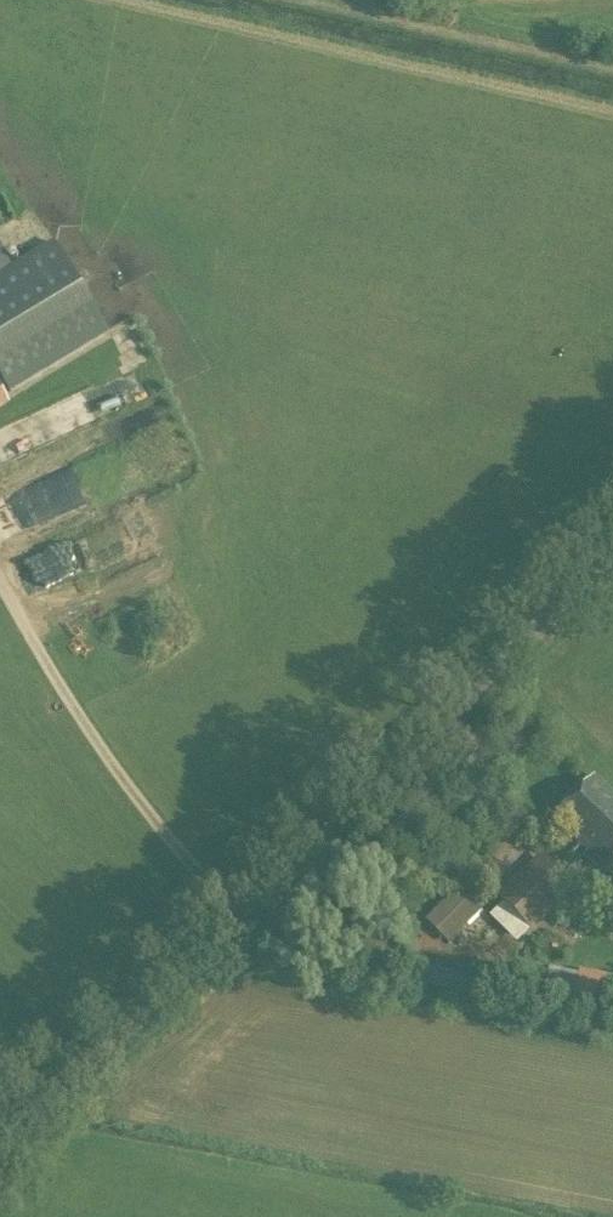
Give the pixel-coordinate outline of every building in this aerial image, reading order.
[(91,307),(54,244),(12,269),(0,249),(0,362),(91,307)] [(10,404),(8,400),(18,395),(9,380),(0,385),(0,409),(10,404)] [(593,781),(556,820),(590,853),(586,857),(604,874),(612,865),(612,800),(593,781)] [(533,933),(576,888),(541,854),(517,879),(514,877),(495,897),(533,933)] [(447,873),(459,886),(423,922),(448,945),(484,909),(470,895),(479,885),(457,863),(447,873)] [(425,989),(466,993),(468,973),(427,969),(425,989)]
